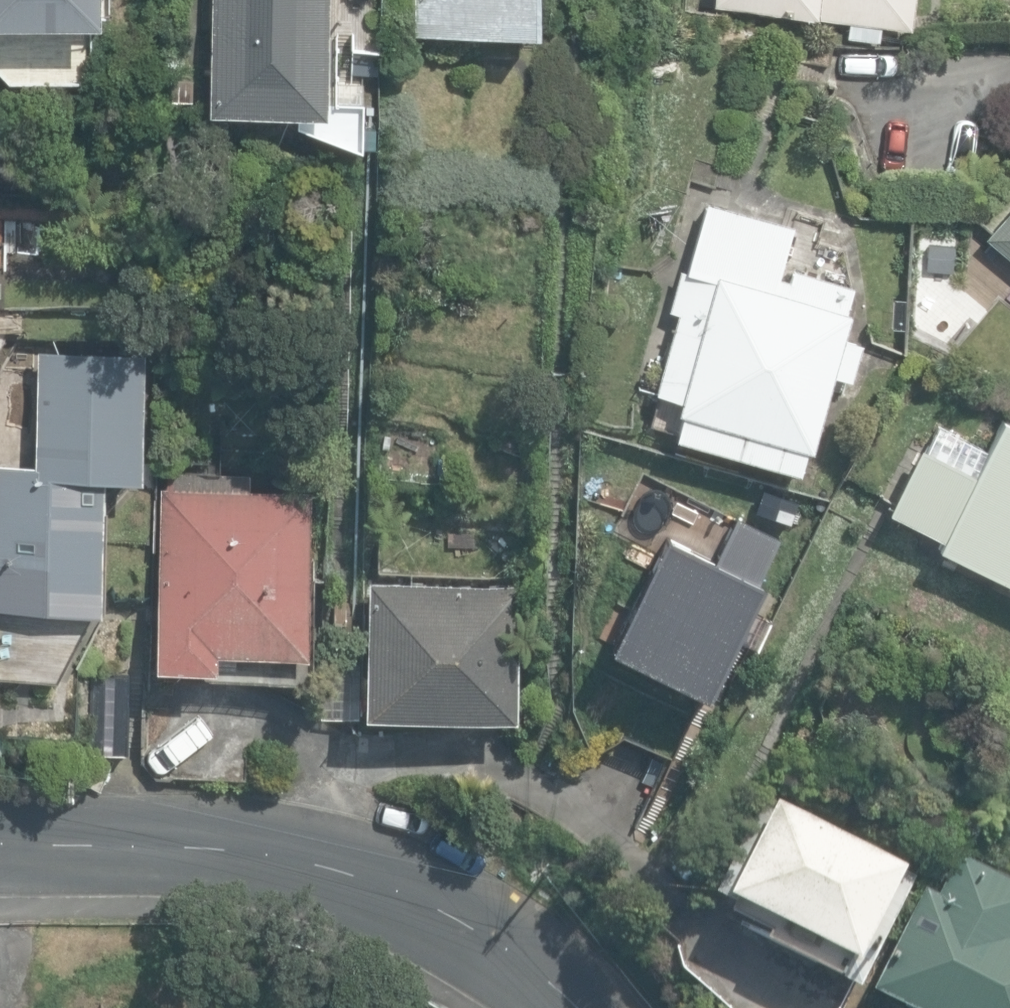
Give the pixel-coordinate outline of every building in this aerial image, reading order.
[(101,26),(101,0),(0,0),(0,25),(101,26)] [(328,115),(330,0),(213,0),(210,112),(328,115)] [(416,34),(540,32),(540,0),(415,0),(416,34)] [(880,40),(882,24),(911,27),(915,0),(715,0),(715,4),(849,20),(847,36),(880,40)] [(675,435),(800,470),(806,449),(813,451),(834,377),(851,382),(862,344),(846,339),(854,312),(847,310),(854,285),(794,268),(790,280),(780,277),(794,226),(708,201),(688,273),(683,272),(672,310),(681,312),(658,394),(665,395),(661,410),(681,416),(675,435)] [(986,235),(1009,256),(1009,208),(986,235)] [(101,592),(104,478),(143,479),(146,349),(39,347),(36,463),(0,462),(0,568),(0,579),(0,583),(43,584),(43,591),(101,592)] [(1009,584),(1009,424),(1003,421),(978,473),(968,469),(978,450),(941,432),(931,452),(920,447),(888,513),(944,541),(940,549),(1009,584)] [(155,666),(216,668),(217,651),(308,653),(312,492),(249,490),(250,474),(167,472),(167,488),(160,488),(155,666)] [(668,531),(609,640),(702,689),(760,581),(668,531)] [(365,712),(516,717),(521,584),(370,578),(365,712)] [(324,716),(359,718),(363,664),(350,663),(351,648),(329,647),(324,716)] [(96,752),(128,753),(130,683),(97,682),(96,752)] [(769,947),(857,992),(916,879),(765,801),(713,899),(737,911),(732,919),(773,940),(769,947)] [(897,1007),(1009,1007),(1009,890),(964,866),(946,900),(926,890),(871,995),(897,1007)]
